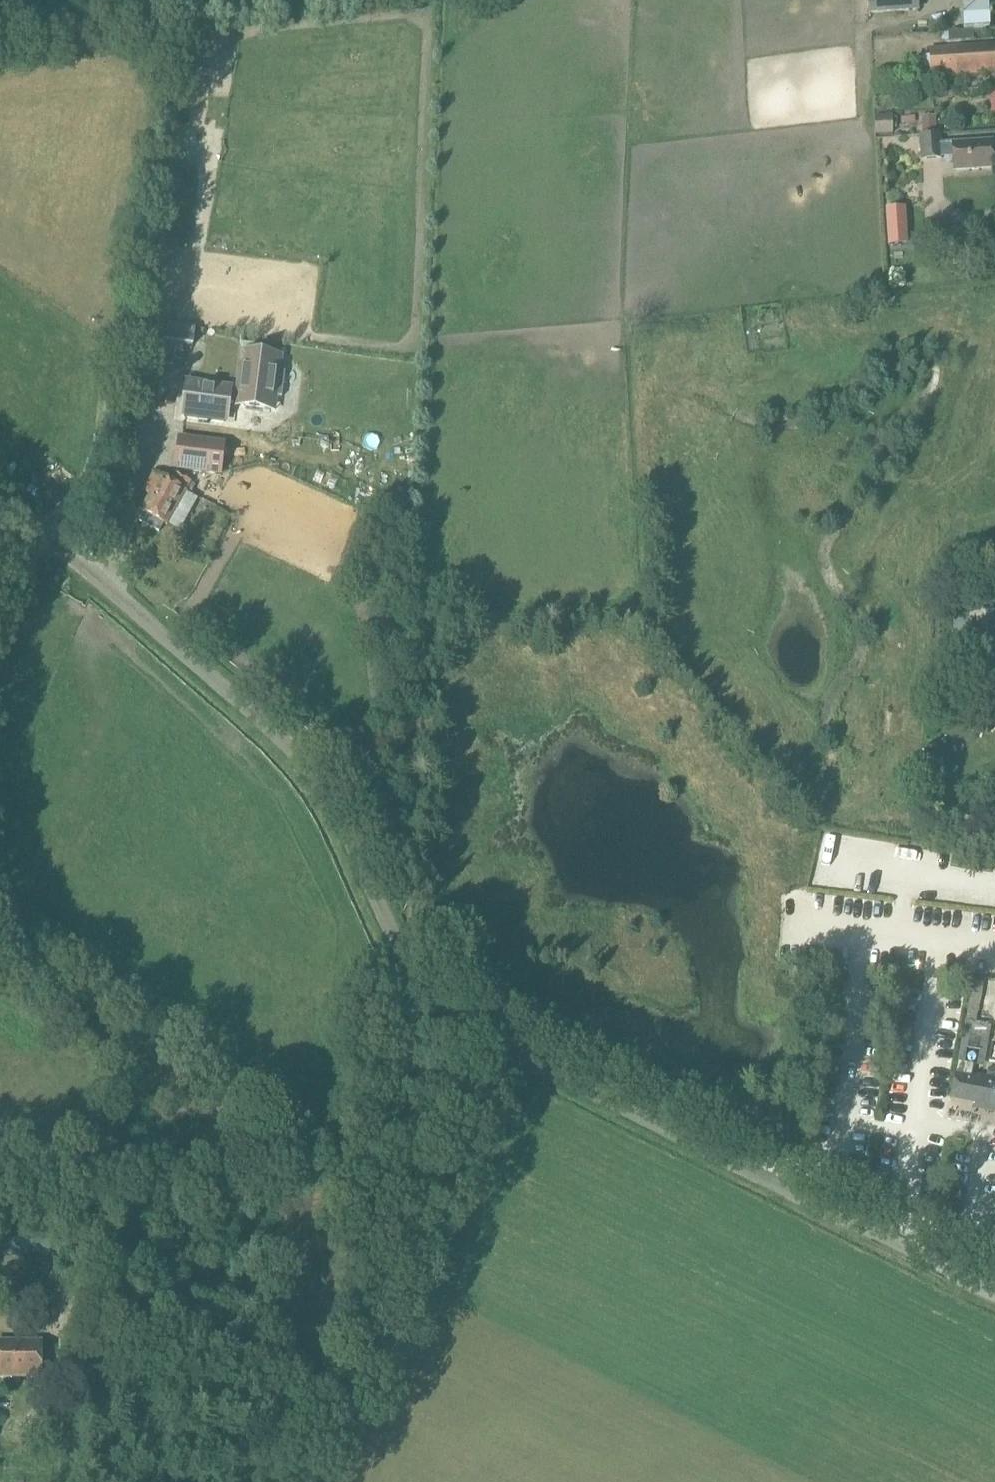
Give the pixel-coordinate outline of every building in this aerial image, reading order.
[(918,0),(866,0),(867,15),(919,11),(918,0)] [(988,23),(987,4),(962,6),(963,25),(988,23)] [(989,25),(945,27),(946,45),(990,44),(989,25)] [(955,47),(957,76),(994,74),(994,45),(955,47)] [(957,76),(955,47),(929,48),(930,78),(957,76)] [(875,116),(875,134),(893,133),(892,115),(875,116)] [(915,116),(900,117),(901,124),(915,123),(915,116)] [(942,143),(941,133),(920,134),(921,159),(943,158),(942,143)] [(993,140),(952,143),(954,169),(994,166),(994,163),(993,140)] [(178,233),(172,249),(181,252),(187,236),(178,233)] [(179,326),(160,324),(157,344),(177,346),(179,326)] [(236,393),(231,393),(232,387),(186,381),(181,417),(228,423),(230,402),(235,403),(234,408),(275,413),(282,355),(241,350),(236,393)] [(183,439),(179,469),(217,474),(221,443),(183,439)] [(144,513),(140,520),(159,531),(163,523),(167,526),(191,483),(174,474),(170,481),(161,476),(141,511),(144,513)] [(210,495),(200,513),(236,534),(246,516),(210,495)] [(950,1100),(974,1104),(973,1110),(994,1114),(994,1077),(987,1076),(972,1073),(957,1071),(950,1100)] [(0,1254),(49,1255),(49,1229),(0,1229),(0,1254)] [(39,1339),(0,1340),(0,1376),(40,1375),(39,1339)]
